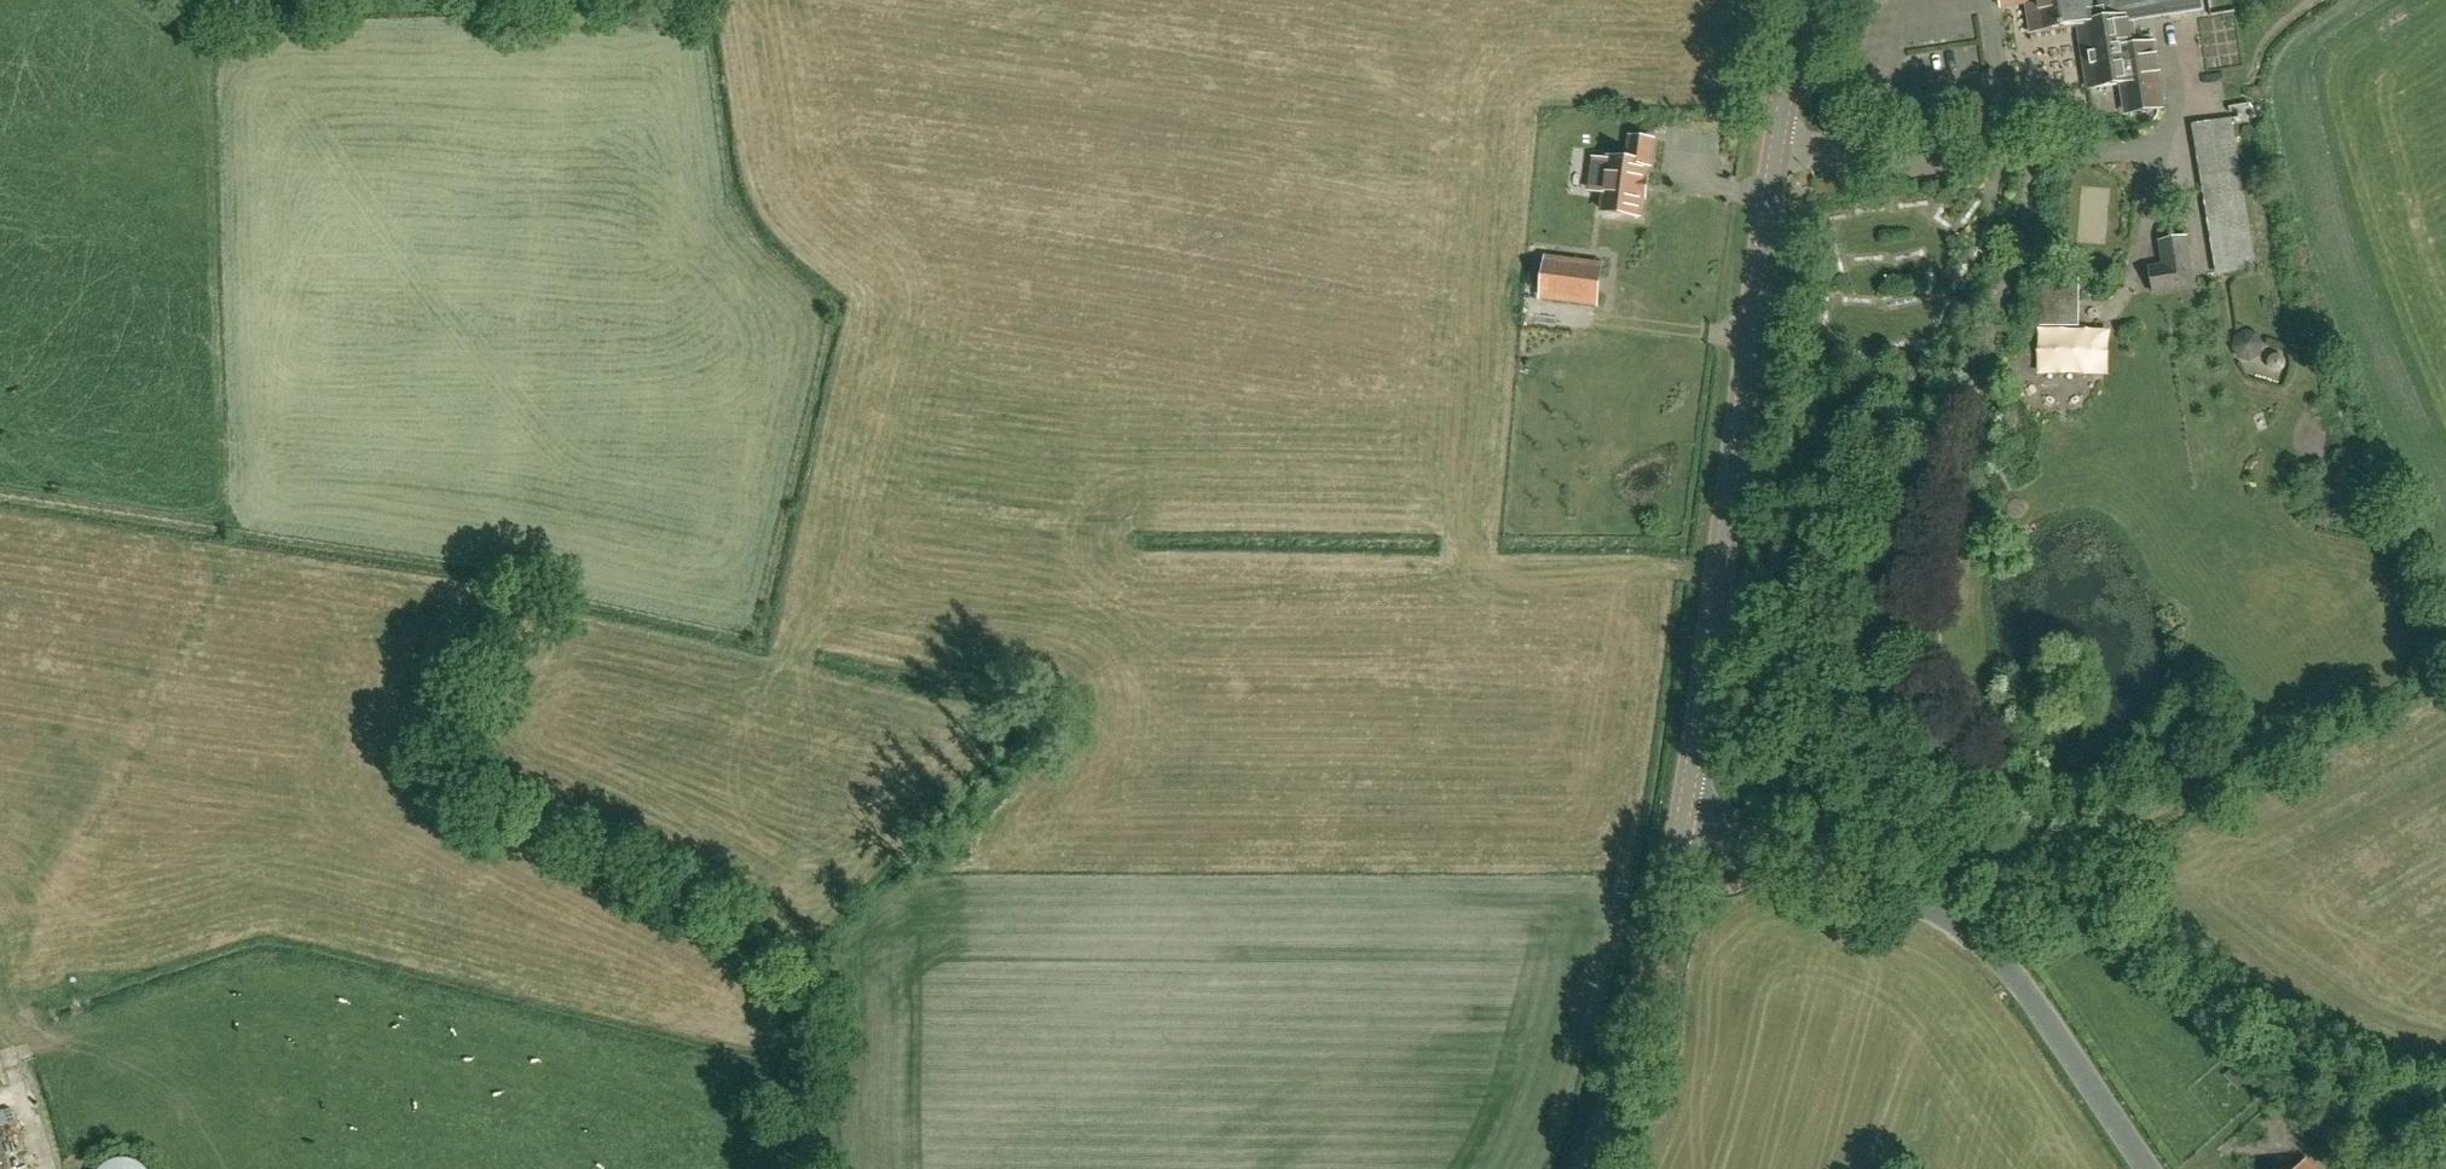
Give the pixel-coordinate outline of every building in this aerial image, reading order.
[(2001,7),(2027,3),(2032,33),(2079,26),(2089,89),(2123,83),(2127,112),(2163,107),(2153,43),(2136,45),(2132,17),(2202,6),(2201,0),(2000,0),(2001,7)] [(2209,153),(2237,148),(2232,118),(2204,123),(2209,153)] [(1610,159),(1605,193),(1603,212),(1637,217),(1644,165),(1648,166),(1652,141),(1632,138),(1629,161),(1610,159)] [(2164,265),(2150,267),(2154,293),(2194,288),(2187,239),(2161,243),(2164,265)] [(1601,266),(1546,259),(1541,298),(1596,305),(1601,266)] [(2044,326),(2081,326),(2081,275),(2045,275),(2044,326)] [(2230,346),(2244,365),(2267,349),(2253,330),(2230,346)] [(1889,858),(1891,850),(1880,847),(1877,855),(1889,858)]
